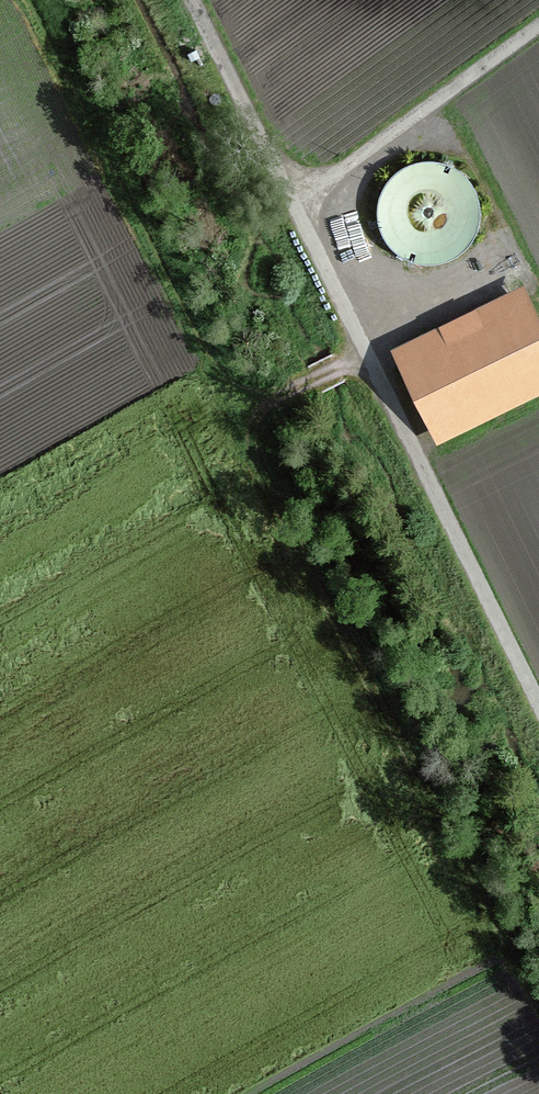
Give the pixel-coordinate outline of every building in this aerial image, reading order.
[(465,251),(476,238),(481,222),(481,204),(475,188),(465,175),(450,166),(434,161),(416,163),(401,170),(388,181),(379,197),(377,214),(380,231),(388,247),(402,258),(418,265),(435,266),(451,261),(465,251)] [(538,395),(538,319),(523,286),(385,352),(432,447),(538,395)]
